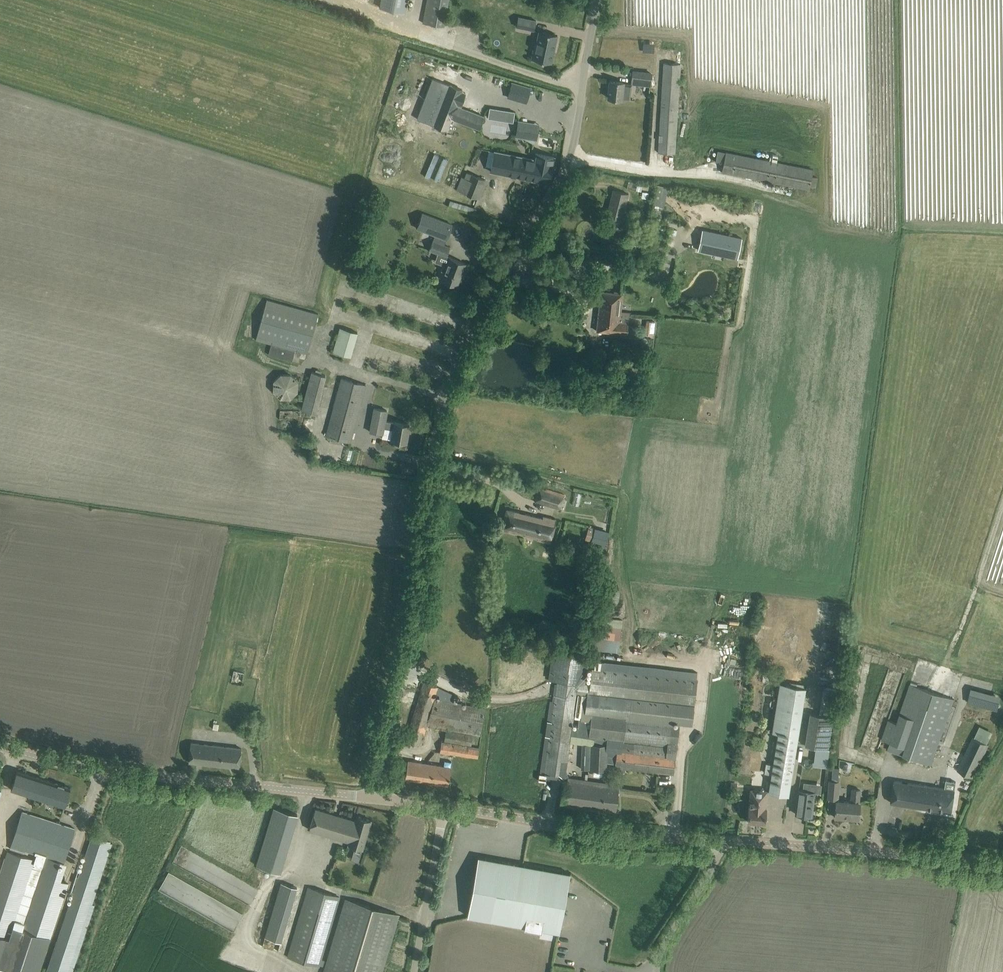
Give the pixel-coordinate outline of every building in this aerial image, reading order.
[(379,7),(405,12),(407,0),(380,0),(379,7)] [(422,23),(444,27),(449,0),(426,0),(422,23)] [(519,17),(517,26),(534,30),(536,20),(519,17)] [(557,35),(539,31),(536,42),(532,59),(551,63),(557,35)] [(663,63),(658,153),(675,154),(680,64),(663,63)] [(633,71),(632,79),(650,81),(651,73),(633,71)] [(608,98),(622,99),(630,100),(632,84),(624,83),(624,82),(610,81),(608,98)] [(529,96),(531,89),(511,83),(507,97),(519,100),(521,93),(529,96)] [(428,91),(417,114),(436,122),(446,99),(428,91)] [(451,118),(479,128),(483,116),(455,105),(451,118)] [(532,132),(533,123),(518,121),(517,130),(532,132)] [(492,169),(539,181),(549,183),(554,157),(544,155),(543,161),(497,150),(492,169)] [(717,150),(715,162),(723,160),(720,171),(808,189),(809,186),(816,187),(817,177),(811,175),(812,169),(717,150)] [(461,177),(456,188),(477,197),(485,179),(472,174),(469,181),(461,177)] [(627,193),(613,190),(607,216),(620,219),(627,193)] [(429,250),(437,253),(446,256),(450,247),(444,245),(452,224),(422,213),(416,227),(435,235),(429,250)] [(698,250),(737,258),(741,238),(702,230),(698,250)] [(457,285),(465,263),(450,257),(448,263),(444,262),(441,270),(445,271),(442,279),(457,285)] [(601,291),(599,305),(596,331),(627,334),(629,316),(620,315),(622,294),(601,291)] [(318,313),(267,300),(256,340),(271,344),(268,354),(292,361),(294,352),(296,353),(297,351),(307,354),(318,313)] [(646,321),(645,334),(654,335),(655,322),(646,321)] [(333,350),(351,356),(358,332),(340,327),(333,350)] [(301,410),(316,413),(325,376),(311,372),(301,410)] [(273,391),(280,399),(290,398),(298,391),(298,382),(291,374),(280,374),(273,381),(273,391)] [(340,379),(325,435),(349,442),(365,385),(340,379)] [(622,390),(621,401),(638,402),(639,391),(622,390)] [(391,440),(397,441),(406,442),(410,424),(385,420),(387,410),(375,407),(371,431),(382,433),(383,427),(393,429),(391,440)] [(535,500),(560,509),(564,496),(539,487),(535,500)] [(537,540),(549,544),(556,520),(543,517),(542,519),(507,509),(501,529),(537,539),(537,540)] [(605,545),(609,531),(588,526),(584,540),(605,545)] [(595,636),(595,651),(619,651),(619,636),(595,636)] [(550,733),(545,773),(558,775),(560,760),(567,761),(574,710),(579,710),(576,734),(586,739),(592,739),(589,770),(606,771),(607,763),(616,764),(615,768),(674,774),(680,723),(692,724),(697,680),(696,680),(697,672),(595,661),(594,669),(591,668),(589,683),(585,682),(588,656),(553,651),(548,680),(557,682),(552,723),(547,723),(546,733),(550,733)] [(241,683),(244,672),(234,670),(231,681),(241,683)] [(405,740),(415,743),(421,745),(426,725),(480,734),(484,707),(434,699),(438,686),(423,682),(405,740)] [(886,750),(932,766),(954,700),(909,684),(896,723),(888,721),(881,740),(889,743),(886,750)] [(764,772),(772,774),(769,792),(788,795),(806,688),(786,685),(773,764),(766,763),(764,772)] [(971,687),(967,701),(997,710),(1001,696),(971,687)] [(809,714),(804,745),(815,747),(816,747),(828,749),(833,717),(809,714)] [(472,735),(445,731),(444,741),(471,744),(472,735)] [(973,778),(989,745),(973,737),(957,770),(973,778)] [(189,762),(196,763),(239,767),(240,757),(241,748),(191,742),(190,752),(189,762)] [(471,746),(441,742),(440,752),(478,758),(479,748),(471,746)] [(815,747),(814,759),(827,761),(829,749),(828,749),(816,747),(815,747)] [(451,767),(418,762),(408,760),(405,778),(448,785),(451,767)] [(848,763),(844,764),(843,769),(845,772),(850,771),(851,766),(848,763)] [(17,770),(14,780),(11,789),(64,806),(70,787),(17,770)] [(768,776),(749,774),(748,787),(766,788),(768,776)] [(952,812),(955,790),(954,790),(956,780),(945,779),(944,789),(894,781),(891,802),(952,812)] [(564,780),(562,794),(561,804),(615,811),(618,787),(607,785),(607,783),(599,782),(599,784),(564,780)] [(839,780),(831,780),(829,798),(837,798),(839,780)] [(852,789),(851,802),(836,800),(835,817),(858,819),(859,802),(860,790),(852,789)] [(749,807),(749,811),(748,821),(765,823),(766,808),(765,808),(766,791),(751,790),(750,807),(749,807)] [(798,790),(797,804),(795,814),(811,816),(814,792),(798,790)] [(256,865),(280,872),(297,813),(273,806),(256,865)] [(355,820),(315,808),(309,829),(349,841),(348,844),(362,849),(371,820),(357,815),(355,820)] [(0,875),(0,971),(39,971),(41,968),(50,937),(68,883),(59,880),(63,869),(77,828),(22,811),(10,849),(23,854),(24,849),(36,853),(34,860),(22,856),(8,851),(0,875)] [(48,970),(53,971),(73,971),(95,905),(92,904),(112,843),(110,842),(93,836),(79,876),(76,876),(74,883),(77,884),(48,970)] [(570,873),(478,856),(467,916),(559,932),(570,873)] [(265,937),(281,941),(297,887),(281,882),(265,937)] [(288,957),(319,966),(340,897),(308,888),(288,957)] [(399,915),(345,899),(323,971),(382,971),(399,915)]
